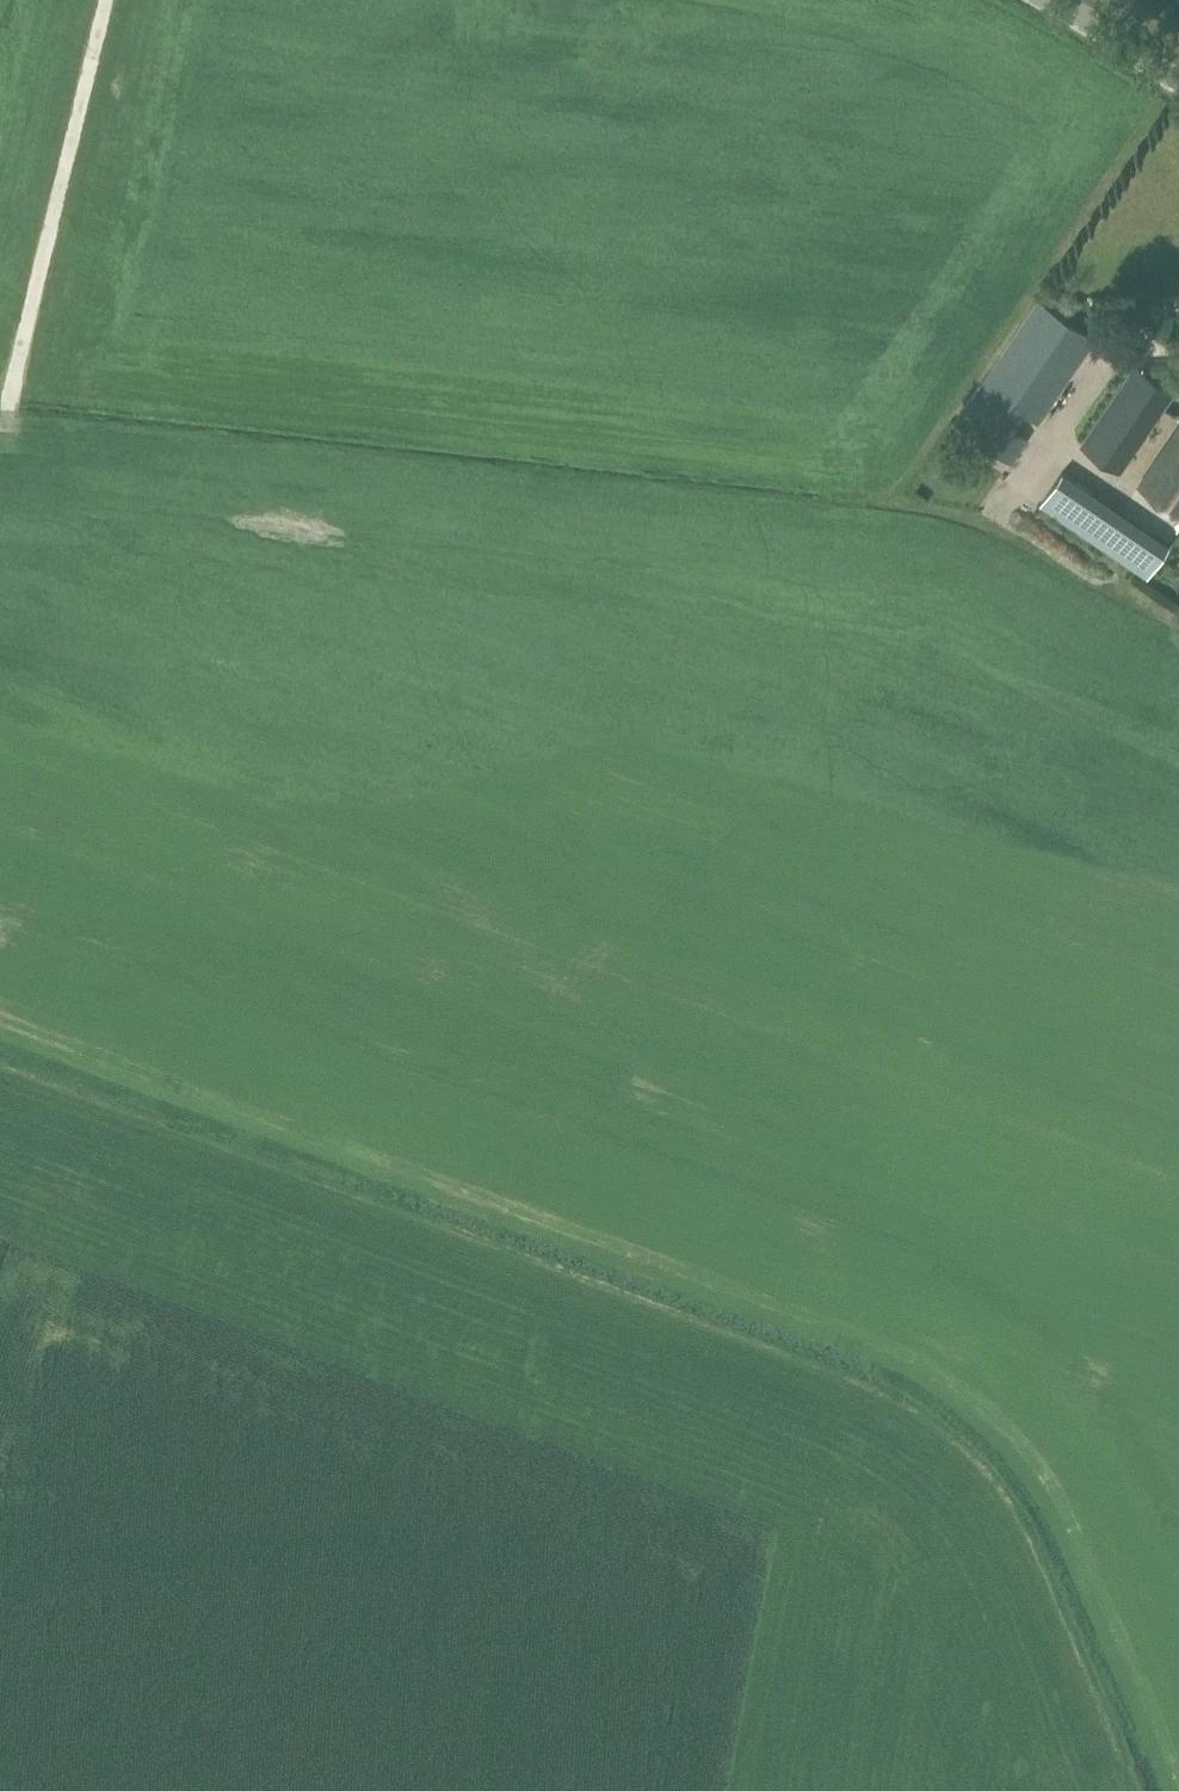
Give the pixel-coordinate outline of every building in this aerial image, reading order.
[(1037,298),(979,385),(1038,425),(1097,338),(1037,298)] [(1122,473),(1177,393),(1134,364),(1079,445),(1122,473)] [(956,426),(1026,472),(1045,447),(973,398),(956,426)] [(1141,484),(1178,511),(1178,428),(1141,484)] [(1170,543),(1126,514),(1063,471),(1040,504),(1102,546),(1146,577),(1170,543)]
